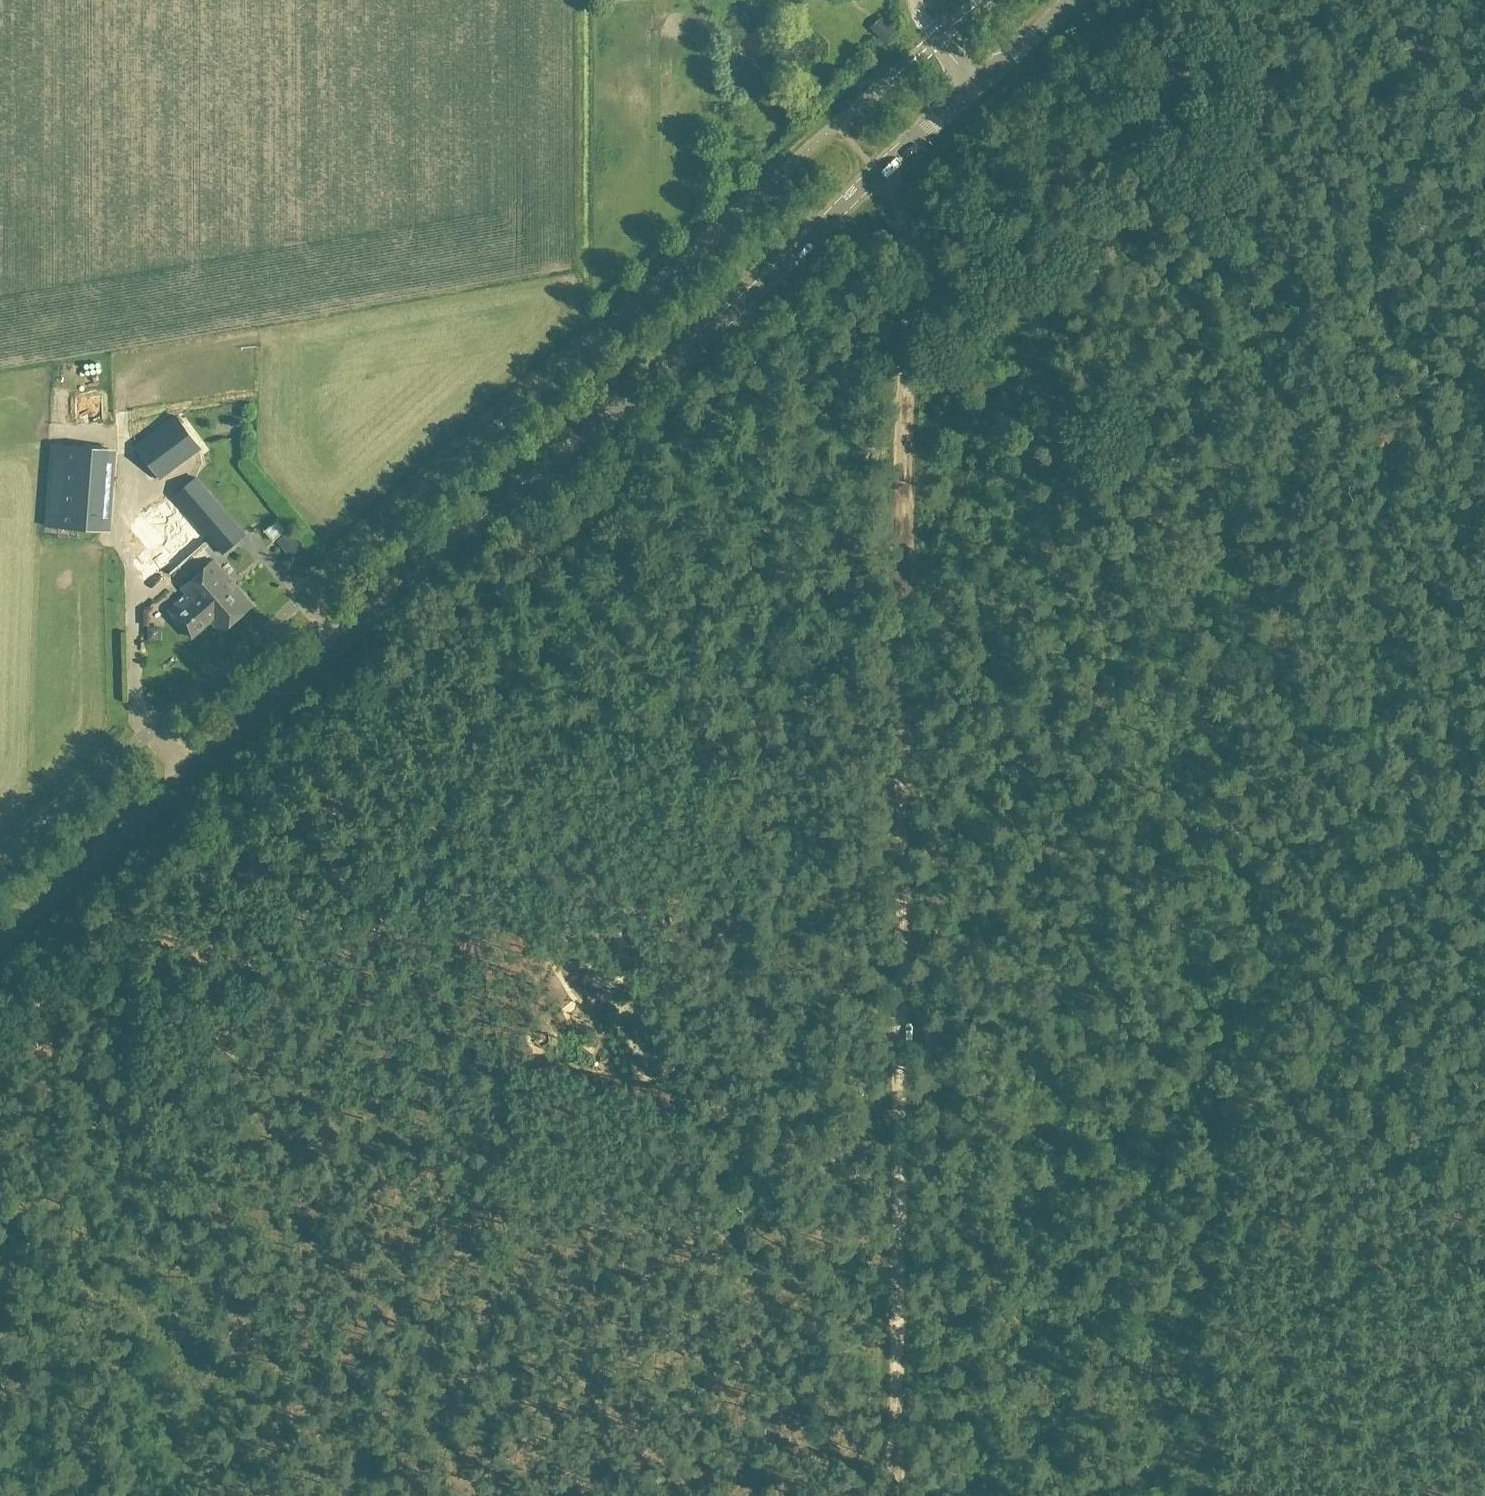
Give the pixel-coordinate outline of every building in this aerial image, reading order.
[(175,416),(133,446),(160,480),(202,449),(175,416)] [(111,532),(117,450),(50,445),(44,527),(111,532)] [(172,498),(209,541),(222,556),(246,534),(195,477),(172,498)] [(207,543),(170,500),(133,532),(170,575),(207,543)] [(204,616),(210,623),(211,622),(222,634),(253,606),(213,561),(193,579),(202,588),(199,591),(212,604),(207,609),(209,611),(204,616)] [(209,611),(207,609),(212,604),(199,591),(202,588),(193,579),(182,588),(187,594),(168,610),(193,638),(210,623),(204,616),(209,611)]
